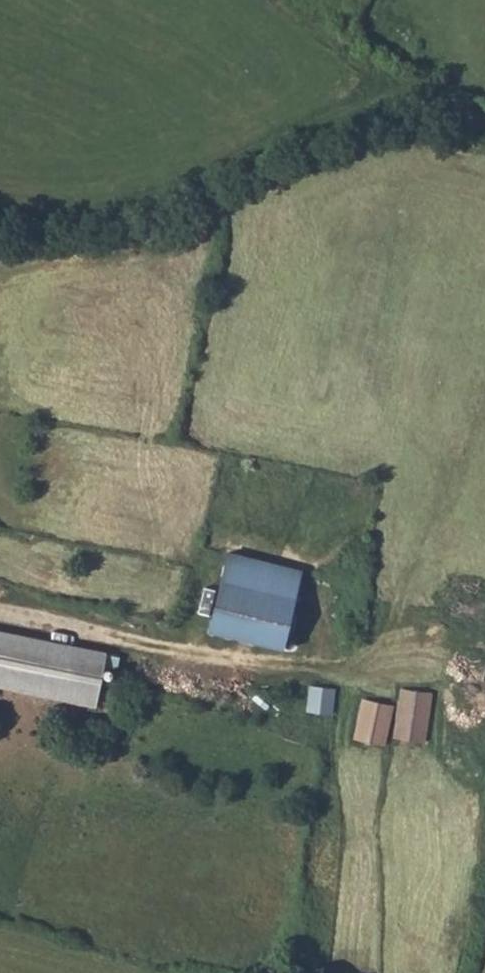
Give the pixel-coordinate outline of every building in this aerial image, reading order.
[(302,571),(229,552),(209,631),(281,651),(302,571)] [(0,637),(0,687),(91,707),(102,660),(0,637)] [(308,708),(334,711),(337,685),(311,682),(308,708)] [(395,737),(429,740),(433,689),(399,686),(395,737)] [(354,737),(387,744),(396,702),(363,695),(354,737)]
